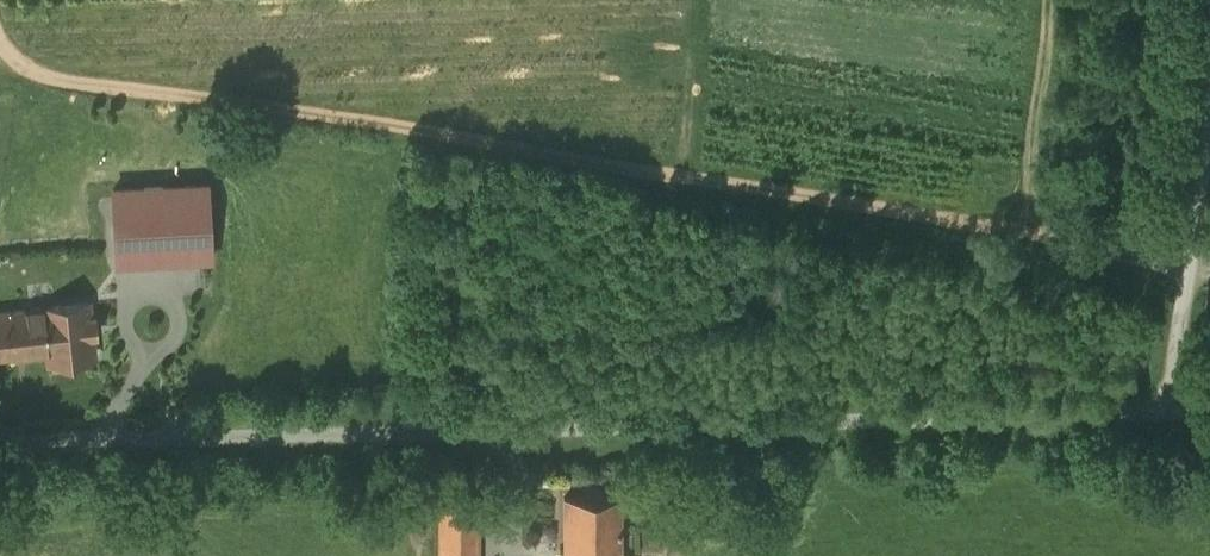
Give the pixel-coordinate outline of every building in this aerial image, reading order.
[(208,185),(113,190),(116,261),(212,256),(208,185)] [(0,313),(0,356),(47,351),(47,356),(95,350),(93,336),(96,336),(94,317),(91,318),(89,303),(0,313)] [(563,497),(564,555),(636,555),(621,555),(621,497),(563,497)] [(441,506),(441,555),(478,555),(478,506),(441,506)]
